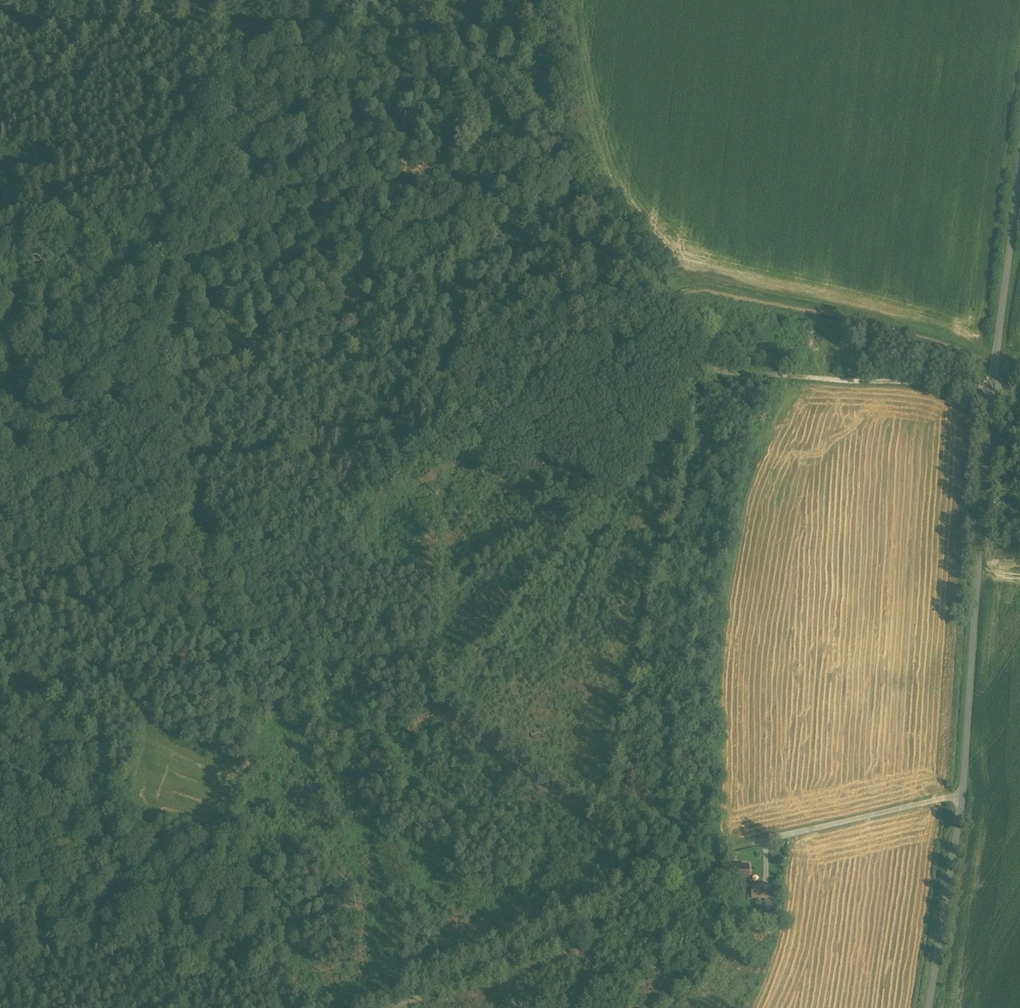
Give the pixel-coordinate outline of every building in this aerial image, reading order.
[(747,866),(722,867),(723,889),(747,889),(747,881),(747,866)] [(764,881),(747,881),(747,889),(747,890),(765,890),(764,881)]
